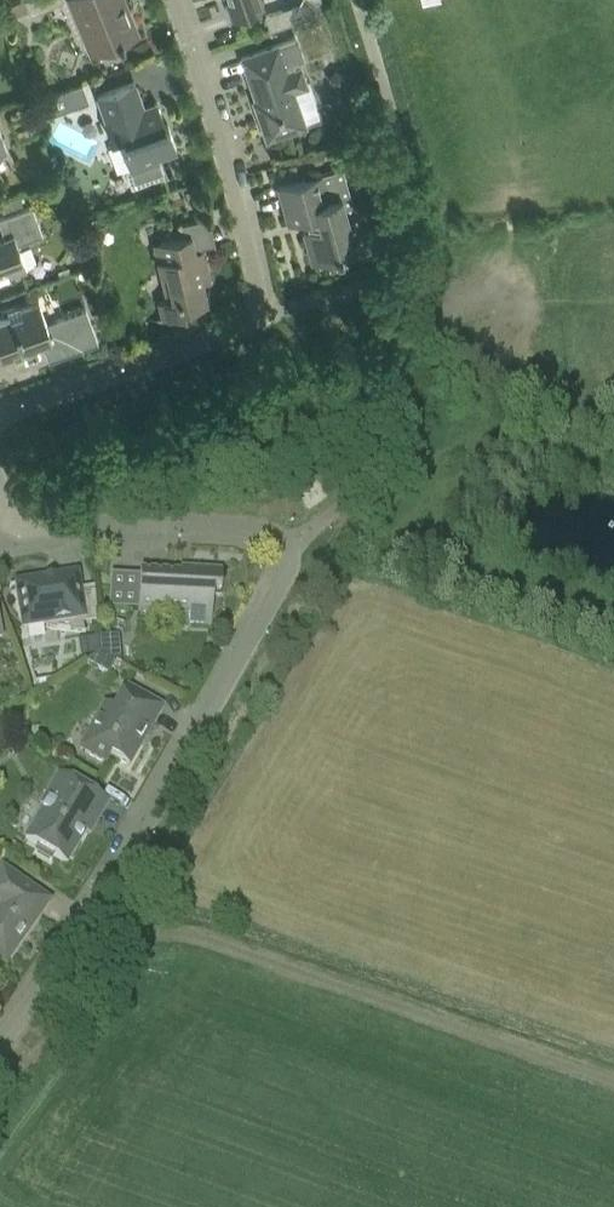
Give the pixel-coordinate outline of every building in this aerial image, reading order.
[(64,0),(25,0),(31,14),(64,0)] [(121,42),(124,41),(123,38),(139,32),(126,0),(70,0),(91,52),(99,48),(103,58),(124,49),(121,42)] [(233,17),(264,6),(262,0),(226,0),(233,17)] [(265,14),(270,29),(288,23),(326,9),(322,0),(301,0),(300,2),(282,8),(265,14)] [(295,67),(293,61),(304,57),(297,37),(242,56),(257,98),(254,99),(267,138),(306,124),(294,89),(308,84),(301,65),(295,67)] [(119,136),(131,168),(127,169),(133,186),(164,175),(164,176),(166,175),(164,169),(160,158),(158,153),(177,146),(169,123),(166,124),(158,101),(144,106),(135,81),(98,94),(107,119),(104,120),(111,139),(119,136)] [(83,82),(47,95),(53,112),(88,99),(82,84),(84,84),(83,82)] [(352,137),(360,135),(356,122),(348,125),(352,137)] [(322,173),(279,185),(289,223),(306,218),(309,229),(304,230),(313,262),(343,254),(342,251),(356,247),(347,216),(343,198),(351,196),(343,167),(322,173)] [(9,275),(28,268),(18,242),(43,233),(33,205),(0,217),(0,222),(5,235),(0,237),(0,282),(10,278),(9,275)] [(189,234),(155,242),(162,272),(167,271),(173,297),(159,301),(163,317),(186,312),(184,306),(208,301),(203,281),(211,280),(204,247),(192,250),(189,234)] [(39,301),(21,308),(20,305),(7,310),(10,317),(0,320),(0,357),(43,342),(49,360),(99,342),(86,308),(47,322),(39,301)] [(219,596),(220,573),(190,571),(190,577),(139,574),(137,613),(188,616),(187,625),(210,626),(212,595),(219,596)] [(83,633),(75,582),(45,587),(44,582),(8,588),(8,590),(14,589),(17,607),(20,607),(25,640),(27,640),(25,628),(42,625),(42,628),(47,630),(50,631),(53,632),(56,632),(84,635),(85,633),(83,633)] [(87,625),(97,623),(96,615),(86,616),(87,625)] [(100,656),(112,655),(111,640),(99,640),(100,656)] [(108,677),(115,664),(100,656),(85,664),(108,677)] [(128,767),(161,709),(125,689),(113,711),(104,707),(93,727),(97,730),(84,753),(105,765),(109,757),(128,767)] [(66,866),(103,803),(57,776),(40,806),(44,808),(24,841),(37,849),(34,854),(49,863),(52,858),(66,866)] [(48,903),(1,870),(0,871),(0,964),(4,966),(48,903)]
